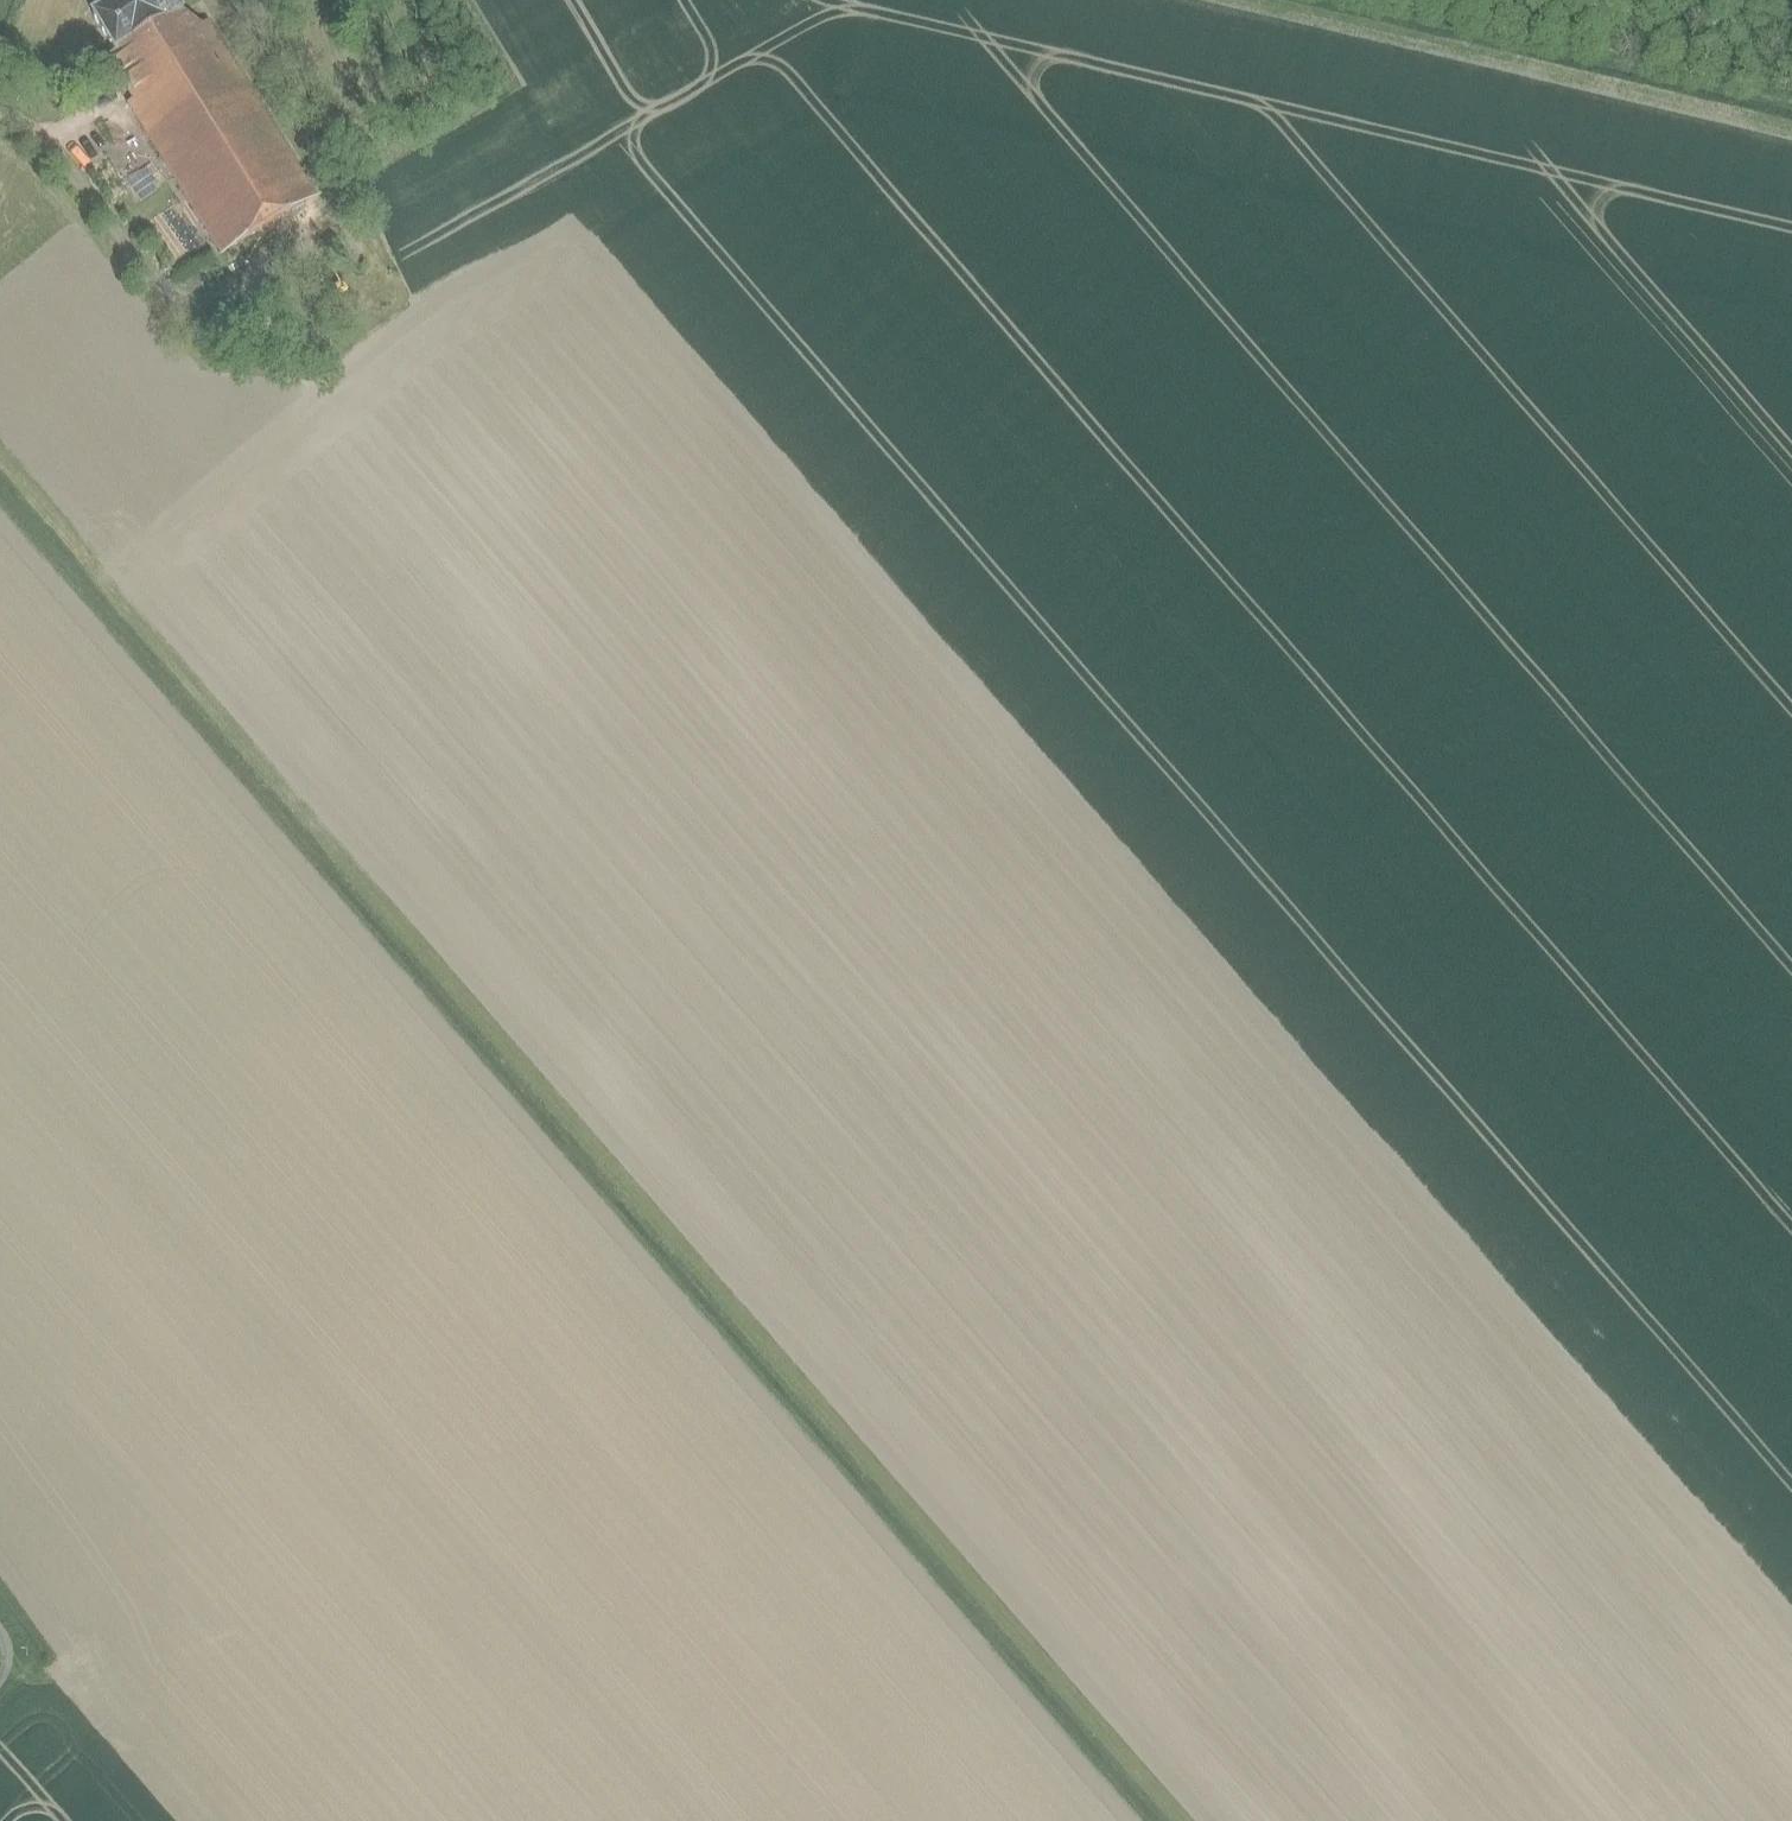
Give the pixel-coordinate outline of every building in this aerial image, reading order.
[(93,17),(116,54),(109,59),(135,101),(129,105),(222,256),(318,197),(208,22),(203,25),(183,13),(175,0),(112,0),(114,3),(93,17)] [(119,165),(130,189),(161,174),(151,151),(119,165)]
